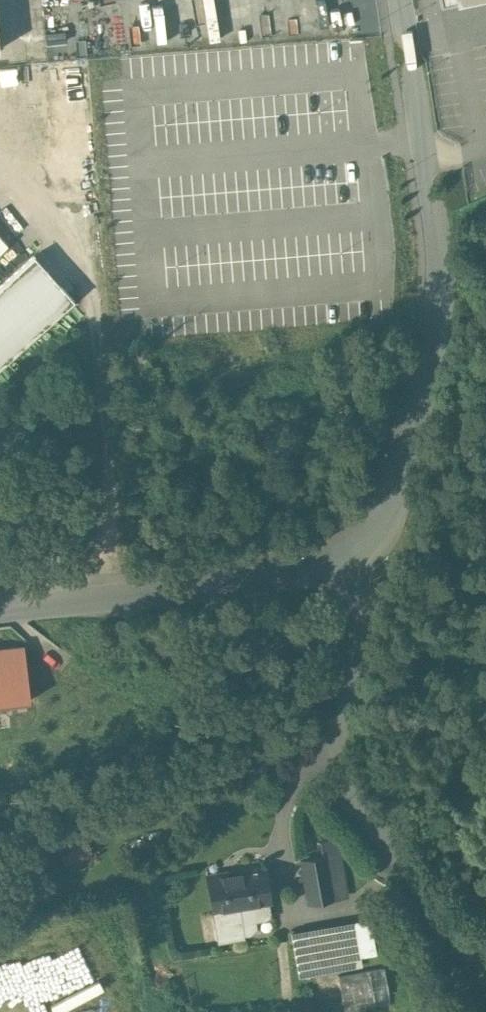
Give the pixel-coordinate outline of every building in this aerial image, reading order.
[(0,286),(0,367),(74,300),(34,255),(0,286)] [(24,648),(0,650),(0,703),(30,699),(24,648)] [(322,856),(301,860),(308,901),(346,895),(336,837),(319,840),(322,856)] [(263,867),(208,876),(219,940),(242,936),(242,934),(237,906),(267,902),(269,901),(263,867)] [(267,902),(237,906),(242,934),(250,933),(256,927),(254,920),(269,917),(267,902)] [(353,920),(292,932),(301,975),(361,964),(353,920)] [(384,967),(338,975),(344,1011),(391,1003),(384,967)]
